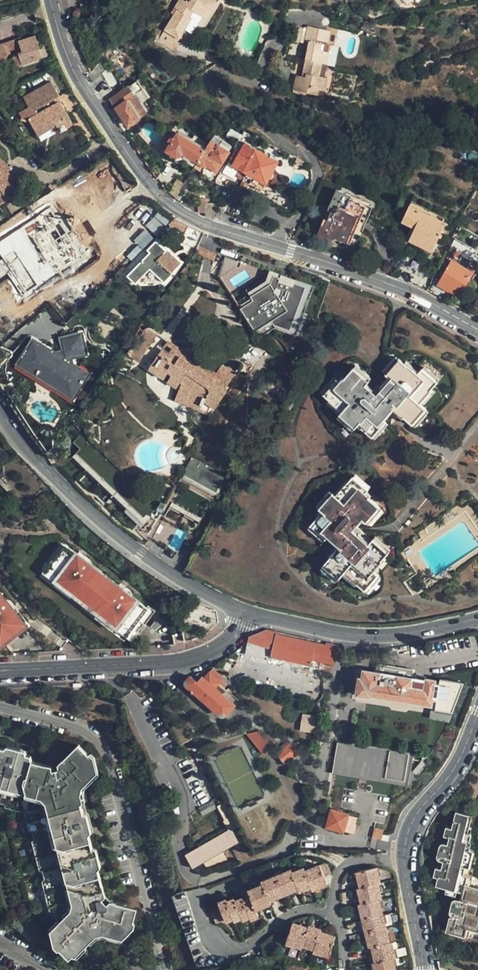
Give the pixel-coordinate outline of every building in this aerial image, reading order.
[(216,6),(220,0),(191,0),(190,2),(187,0),(181,0),(176,7),(179,9),(181,10),(177,17),(175,15),(163,33),(179,43),(197,15),(194,12),(197,7),(206,13),(212,4),(216,6)] [(210,15),(216,6),(212,4),(206,13),(210,15)] [(305,36),(298,54),(313,59),(320,62),(324,52),(314,48),(316,42),(321,43),(326,31),(302,23),(298,34),(305,36)] [(290,40),(294,29),(288,26),(283,38),(290,40)] [(21,36),(0,43),(0,61),(26,52),(21,36)] [(313,59),(298,54),(293,68),(298,70),(296,73),(292,72),(287,70),(282,84),(305,93),(308,87),(313,89),(317,76),(309,73),(313,59)] [(61,103),(60,101),(57,102),(54,98),(57,96),(60,94),(52,80),(24,97),(31,108),(35,115),(28,119),(39,136),(42,135),(44,131),(45,128),(44,124),(53,118),(55,123),(63,119),(69,114),(65,109),(61,103)] [(146,112),(130,87),(112,100),(129,125),(146,112)] [(69,114),(63,119),(67,127),(73,123),(69,114)] [(44,131),(42,135),(54,127),(55,125),(55,123),(53,118),(44,124),(45,128),(44,131)] [(198,162),(206,149),(180,131),(167,150),(187,164),(192,158),(198,162)] [(212,179),(223,164),(230,152),(222,146),(212,140),(211,142),(206,149),(198,162),(201,165),(199,169),(212,179)] [(282,162),(270,155),(241,140),(227,164),(246,175),(241,186),(248,190),(251,185),(265,193),(272,182),(282,162)] [(130,189),(121,176),(119,176),(112,165),(101,172),(102,173),(92,181),(98,191),(109,184),(118,198),(130,189)] [(0,171),(0,178),(9,173),(6,167),(0,171)] [(10,198),(22,190),(10,172),(9,173),(0,178),(0,184),(10,198)] [(177,180),(173,185),(180,190),(183,185),(177,180)] [(0,184),(0,204),(10,198),(0,184)] [(180,190),(173,185),(168,192),(175,198),(180,190)] [(359,198),(333,188),(315,235),(329,241),(331,238),(354,247),(362,225),(370,207),(358,202),(359,198)] [(78,225),(80,223),(100,210),(91,197),(73,208),(63,215),(47,216),(47,228),(38,228),(38,243),(54,243),(66,242),(70,248),(65,251),(77,268),(98,254),(86,237),(81,241),(75,232),(78,228),(78,225)] [(409,205),(445,221),(448,214),(412,198),(409,205)] [(215,210),(215,204),(207,203),(206,217),(214,220),(215,210)] [(432,250),(445,221),(409,205),(401,221),(411,226),(415,228),(409,239),(432,250)] [(47,228),(47,216),(38,217),(38,228),(47,228)] [(89,235),(80,223),(78,225),(78,228),(75,232),(81,241),(86,237),(89,235)] [(197,249),(204,235),(184,224),(177,239),(197,249)] [(415,228),(411,226),(406,238),(409,239),(415,228)] [(66,242),(54,243),(61,253),(65,251),(70,248),(66,242)] [(158,245),(150,252),(152,254),(135,272),(144,281),(153,272),(164,282),(182,263),(158,245)] [(232,259),(224,257),(217,276),(220,280),(230,267),(232,259)] [(461,296),(473,274),(451,262),(439,286),(446,289),(447,289),(461,296)] [(233,301),(237,307),(249,299),(246,295),(266,281),(269,273),(305,287),(289,330),(272,323),(273,320),(270,318),(252,330),(258,335),(272,327),(293,335),(313,287),(265,268),(264,275),(245,290),(245,292),(233,301)] [(249,299),(237,307),(252,330),(270,318),(273,320),(272,323),(289,330),(305,287),(269,273),(266,281),(246,295),(249,299)] [(146,329),(136,344),(147,351),(158,333),(150,327),(146,329)] [(61,378),(61,387),(74,384),(81,390),(92,375),(76,363),(71,366),(68,364),(75,355),(81,353),(81,348),(89,346),(86,332),(66,336),(69,356),(69,358),(68,359),(60,359),(52,353),(49,355),(43,350),(49,343),(39,336),(22,358),(40,372),(46,371),(58,379),(61,378)] [(223,390),(236,370),(222,361),(217,369),(169,339),(156,359),(160,361),(154,370),(166,377),(169,373),(173,376),(171,380),(179,386),(182,382),(184,383),(176,402),(210,415),(224,391),(223,390)] [(147,351),(136,344),(129,355),(141,362),(147,351)] [(349,369),(336,382),(334,380),(321,395),(340,412),(337,416),(353,429),(356,426),(375,442),(388,426),(381,420),(386,413),(388,411),(390,410),(408,425),(422,410),(416,404),(433,384),(418,371),(413,375),(396,360),(382,376),(387,380),(378,390),(373,396),(362,387),(365,383),(349,369)] [(74,384),(61,387),(75,397),(81,390),(74,384)] [(184,477),(195,482),(192,489),(214,499),(227,472),(193,457),(184,477)] [(353,477),(335,496),(333,494),(320,510),(322,512),(306,531),(321,545),(329,536),(341,546),(324,565),(339,579),(344,573),(365,591),(378,575),(374,571),(389,553),(373,539),(369,544),(352,530),(362,518),(366,521),(380,505),(366,492),(368,490),(353,477)] [(61,545),(45,566),(57,575),(55,578),(71,591),(74,588),(98,607),(96,610),(115,625),(118,622),(130,632),(149,608),(132,595),(132,594),(132,593),(132,592),(131,591),(125,587),(123,588),(111,579),(109,582),(95,571),(97,568),(89,562),(90,562),(90,561),(90,560),(89,560),(89,559),(89,558),(83,554),(81,556),(71,548),(68,551),(61,545)] [(411,555),(391,569),(401,582),(420,568),(411,555)] [(57,575),(45,566),(39,575),(124,641),(127,637),(132,641),(154,612),(149,608),(130,632),(118,622),(115,625),(96,610),(98,607),(74,588),(71,591),(55,578),(57,575)] [(24,623),(19,616),(0,592),(0,642),(24,623)] [(22,614),(19,616),(24,623),(0,642),(0,647),(30,624),(22,614)] [(264,630),(261,631),(252,634),(251,638),(250,641),(267,645),(267,647),(275,649),(274,652),(306,660),(307,656),(335,663),(338,645),(334,644),(333,647),(279,635),(279,632),(265,628),(264,630)] [(251,638),(247,637),(242,642),(240,651),(264,656),(267,647),(267,645),(250,641),(251,638)] [(465,706),(468,687),(426,679),(426,682),(411,679),(413,671),(378,664),(376,672),(361,670),(357,695),(370,697),(371,695),(431,706),(432,699),(439,701),(436,710),(454,713),(457,704),(465,706)] [(222,694),(226,689),(219,682),(223,677),(213,667),(205,677),(203,676),(198,681),(191,675),(184,682),(221,715),(232,703),(222,694)] [(315,732),(317,715),(304,713),(301,730),(315,732)] [(259,727),(249,736),(263,753),(274,745),(259,727)] [(338,741),(333,773),(409,785),(414,753),(338,741)] [(299,751),(292,743),(279,754),(286,762),(299,751)] [(89,803),(87,796),(88,789),(103,769),(95,761),(99,756),(95,752),(86,744),(75,755),(67,763),(64,763),(45,759),(42,756),(0,746),(0,808),(29,815),(32,829),(36,828),(39,846),(36,847),(40,871),(44,870),(48,888),(44,889),(49,913),(53,912),(57,930),(59,930),(62,936),(57,942),(69,953),(65,957),(76,967),(100,940),(103,939),(122,943),(129,926),(136,928),(137,925),(140,915),(112,907),(108,888),(102,862),(89,803)] [(87,796),(89,803),(91,801),(90,796),(91,791),(106,771),(104,755),(99,750),(95,752),(99,756),(95,761),(103,769),(88,789),(87,796)] [(446,821),(444,830),(443,836),(440,835),(437,835),(435,837),(432,848),(432,851),(434,852),(437,853),(439,854),(437,860),(436,860),(434,867),(432,878),(442,880),(440,886),(446,888),(438,922),(475,932),(477,918),(477,880),(473,878),(475,873),(472,869),(466,868),(470,851),(470,844),(460,841),(468,811),(451,806),(448,821),(446,821)] [(350,833),(354,817),(331,810),(327,826),(337,829),(350,833)] [(380,838),(383,828),(374,825),(371,835),(380,838)] [(193,867),(237,843),(229,829),(186,853),(193,867)] [(319,872),(323,884),(330,882),(326,869),(319,872)] [(390,942),(388,942),(378,901),(380,901),(377,885),(379,884),(375,869),(356,874),(359,889),(357,889),(361,905),(359,906),(367,946),(370,945),(373,961),(372,962),(373,969),(395,969),(392,958),(393,958),(390,942)] [(325,891),(323,884),(319,872),(305,876),(304,873),(291,877),(290,874),(261,883),(261,886),(247,891),(246,888),(238,891),(241,899),(233,901),(232,899),(225,902),(224,899),(218,902),(219,906),(211,909),(215,920),(223,917),(223,920),(230,917),(231,920),(239,917),(240,920),(247,918),(248,920),(255,918),(253,910),(268,905),(267,903),(297,893),(298,896),(310,892),(311,896),(325,891)] [(57,942),(55,940),(53,942),(61,961),(72,969),(79,969),(101,946),(106,943),(123,947),(138,933),(139,927),(137,925),(136,928),(129,926),(122,943),(103,939),(100,940),(76,967),(65,957),(69,953),(57,942)] [(333,939),(318,934),(319,932),(307,928),(306,931),(292,927),(286,945),(300,950),(301,947),(313,951),(312,954),(326,958),(333,939)]
